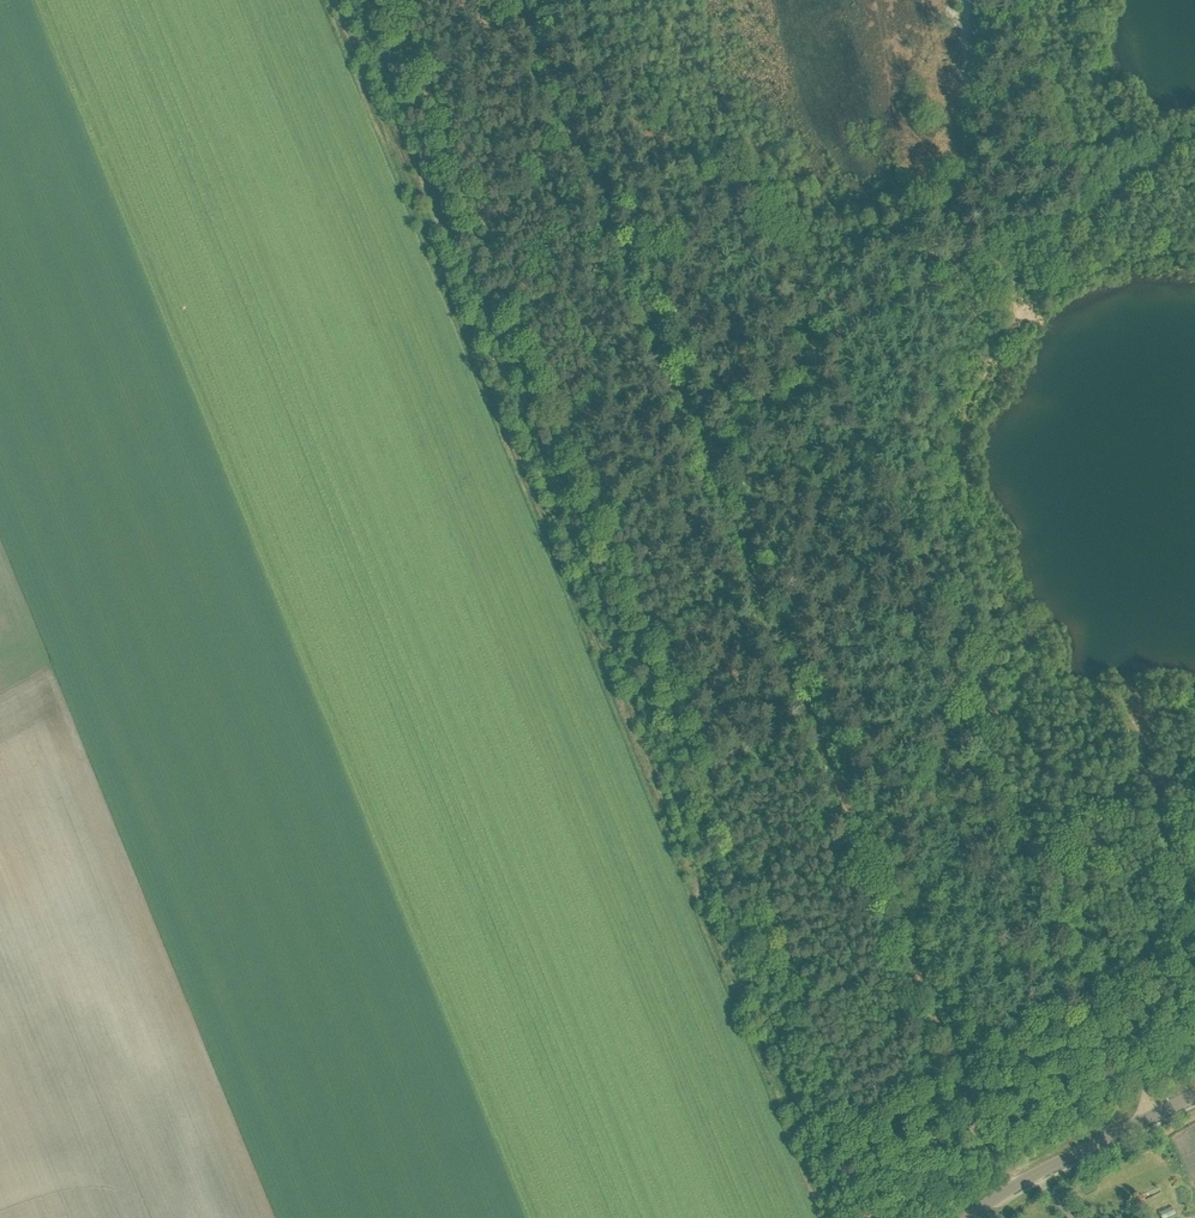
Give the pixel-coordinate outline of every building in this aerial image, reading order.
[(1147,1205),(1143,1196),(1134,1200),(1138,1209),(1147,1205)] [(1160,1212),(1162,1217),(1165,1217),(1175,1214),(1172,1207),(1160,1212)]
